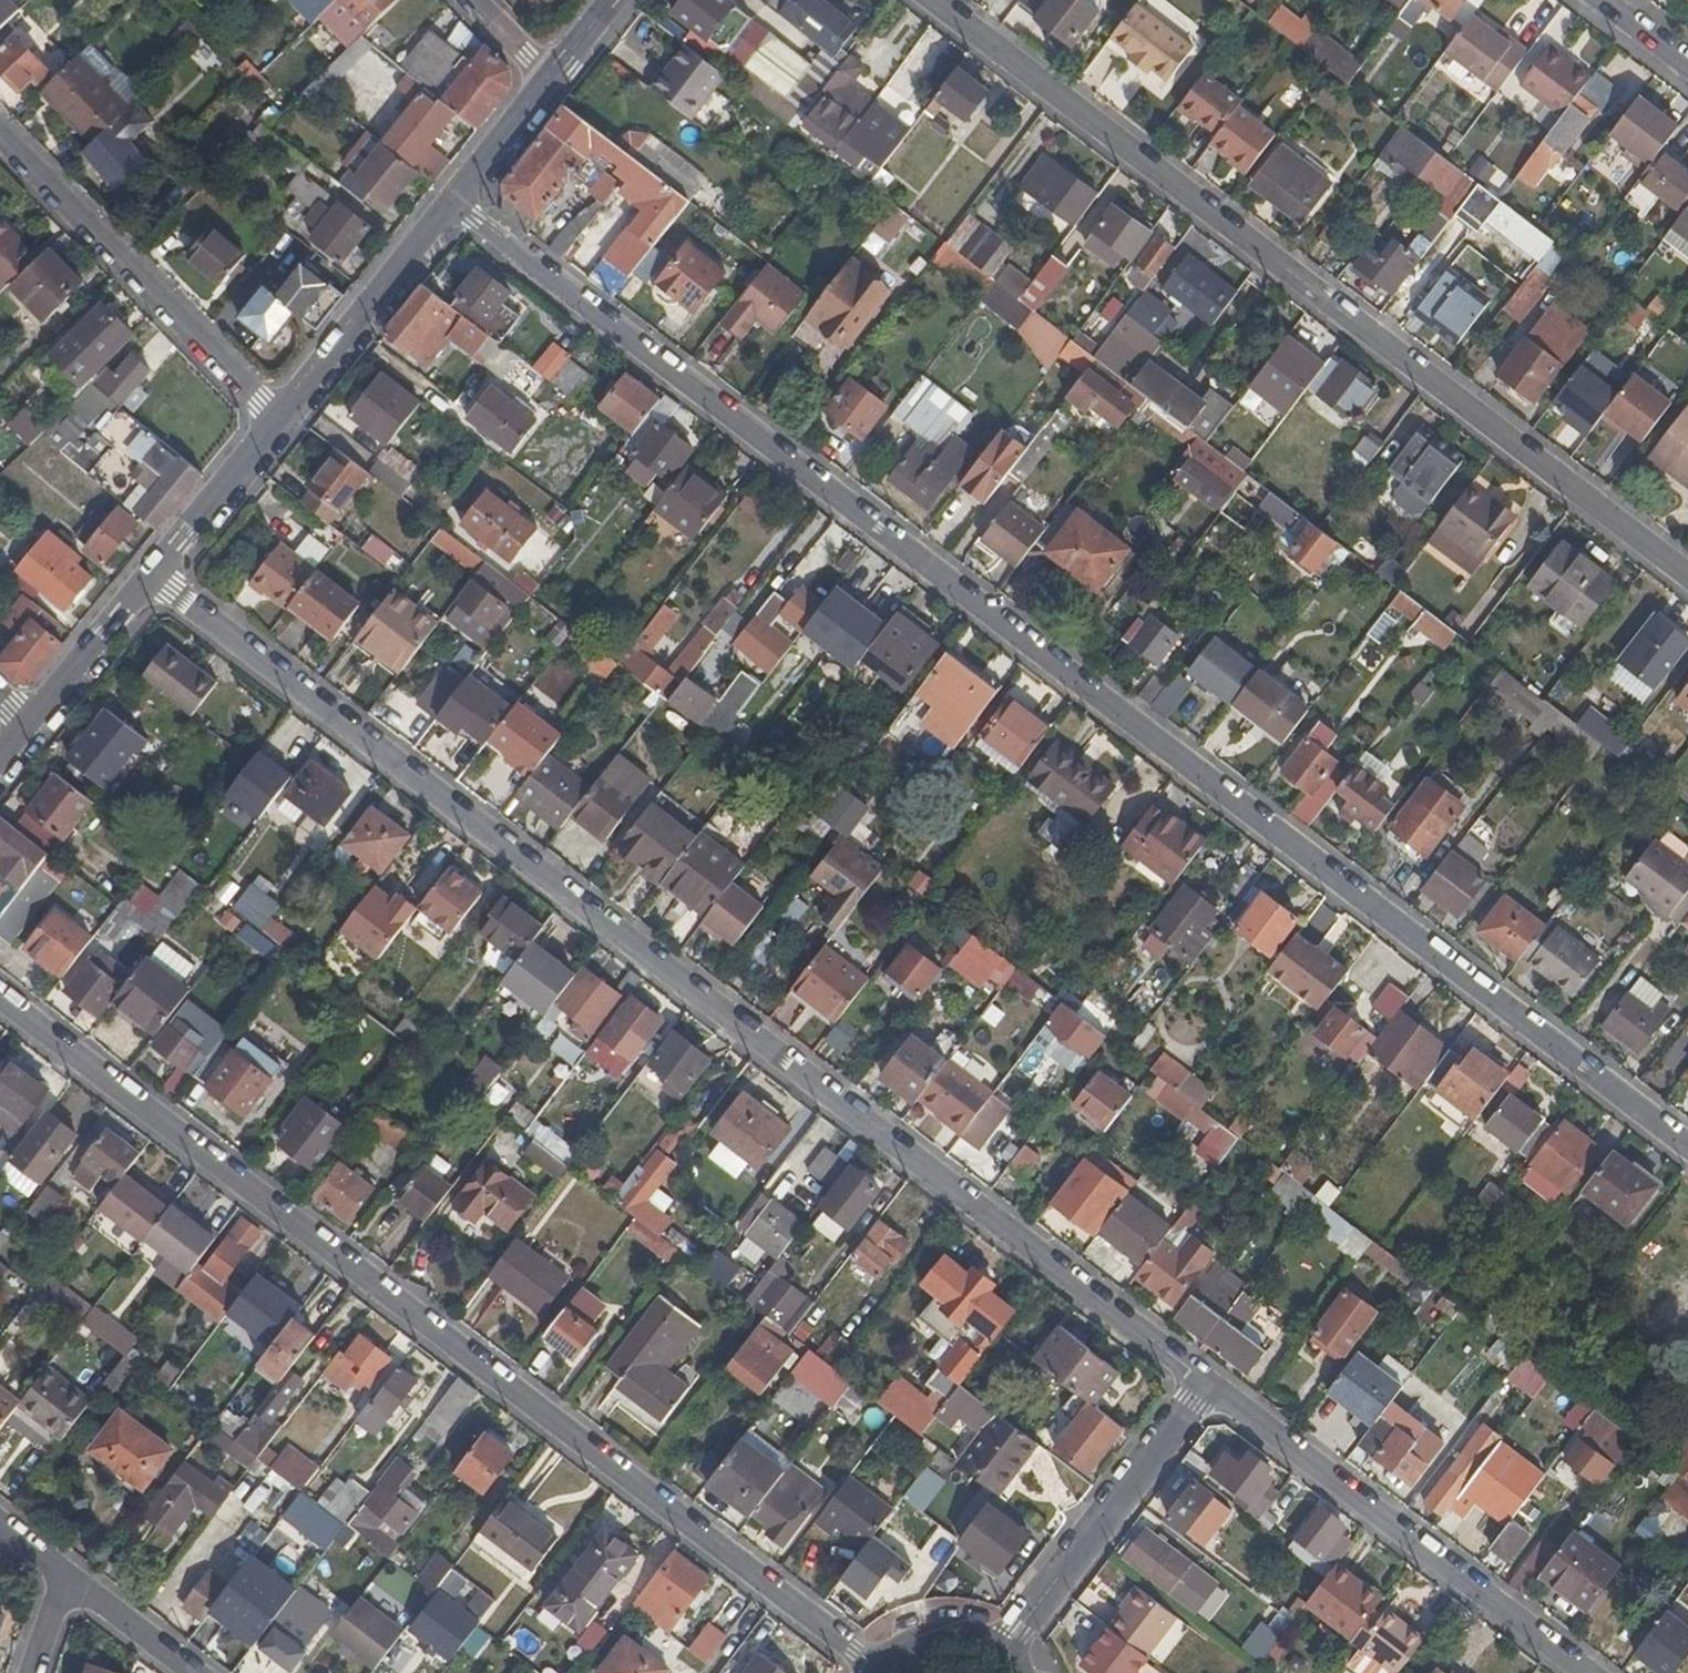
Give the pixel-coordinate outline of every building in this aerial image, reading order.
[(19,12),(7,0),(0,0),(0,29),(19,12)] [(343,3),(367,28),(396,0),(345,0),(343,3)] [(671,13),(707,40),(725,54),(752,18),(734,4),(728,0),(682,0),(671,13)] [(835,58),(859,28),(822,0),(789,0),(778,15),(823,49),(835,58)] [(1016,4),(1071,47),(1098,12),(1100,9),(1100,0),(1018,0),(1016,4)] [(1405,7),(1414,14),(1424,9),(1429,3),(1451,20),(1466,0),(1411,0),(1405,7)] [(1137,3),(1119,27),(1128,33),(1146,10),(1137,3)] [(1119,27),(1111,37),(1132,53),(1152,68),(1168,81),(1194,47),(1146,10),(1128,33),(1119,27)] [(1306,12),(1286,38),(1300,49),(1320,22),(1306,12)] [(1472,16),(1445,52),(1498,91),(1527,52),(1513,41),(1511,45),(1472,16)] [(486,46),(461,21),(444,41),(471,63),(486,46)] [(471,63),(444,41),(431,30),(401,68),(428,89),(433,93),(456,112),(476,128),(509,86),(508,69),(486,46),(471,63)] [(229,62),(243,75),(250,83),(260,73),(272,61),(245,32),(222,55),(229,62)] [(372,44),(360,35),(310,84),(322,94),(372,44)] [(16,38),(0,53),(0,73),(18,92),(32,79),(38,84),(50,72),(16,38)] [(1561,117),(1576,96),(1590,78),(1548,45),(1518,85),(1561,117)] [(651,90),(691,121),(725,77),(685,46),(651,90)] [(803,113),(819,93),(842,63),(835,58),(823,49),(784,99),(803,113)] [(1152,68),(1132,53),(1128,58),(1148,73),(1152,68)] [(93,143),(129,109),(78,56),(43,91),(93,143)] [(881,168),(910,131),(849,85),(862,67),(848,56),(842,63),(819,93),(824,97),(803,125),(858,167),(853,174),(868,185),(881,168)] [(989,92),(958,68),(926,110),(933,115),(943,103),(966,121),(989,92)] [(792,128),(796,123),(803,113),(784,99),(744,69),(734,83),(792,128)] [(260,73),(250,83),(279,113),(297,96),(287,85),(279,93),(260,73)] [(1242,102),(1204,73),(1179,105),(1198,119),(1218,134),(1238,107),(1242,102)] [(428,89),(384,143),(385,144),(412,165),(427,147),(456,112),(433,93),(428,89)] [(1561,117),(1523,169),(1537,180),(1547,167),(1549,169),(1561,154),(1561,155),(1595,110),(1576,96),(1561,117)] [(1645,172),(1661,150),(1671,136),(1655,124),(1661,115),(1637,97),(1609,135),(1627,148),(1622,154),(1645,172)] [(93,143),(88,149),(94,156),(89,160),(113,189),(168,142),(137,101),(129,109),(93,143)] [(1179,105),(1177,108),(1196,122),(1198,119),(1179,105)] [(593,283),(611,297),(688,201),(631,157),(564,106),(546,129),(584,158),(590,151),(597,156),(601,152),(616,164),(611,170),(628,183),(621,192),(645,210),(597,270),(602,273),(593,283)] [(1276,136),(1238,107),(1218,134),(1211,143),(1231,158),(1249,172),(1276,136)] [(792,128),(799,133),(803,128),(796,123),(792,128)] [(1447,161),(1402,126),(1380,155),(1380,156),(1405,175),(1409,169),(1443,195),(1432,208),(1440,214),(1451,222),(1455,216),(1461,208),(1479,185),(1447,161)] [(584,158),(546,129),(502,184),(505,194),(503,214),(525,231),(543,208),(551,199),(573,171),(581,177),(578,180),(590,189),(587,192),(592,197),(603,205),(618,187),(617,182),(584,158)] [(417,169),(412,165),(385,144),(373,159),(381,166),(389,172),(373,191),(389,204),(417,169)] [(631,157),(688,201),(699,189),(641,144),(631,157)] [(417,169),(433,182),(448,163),(427,147),(412,165),(417,169)] [(1330,184),(1281,147),(1253,183),(1302,220),(1330,184)] [(1687,205),(1687,171),(1661,150),(1645,172),(1638,181),(1682,214),(1687,205)] [(1075,225),(1097,197),(1046,157),(1022,187),(1075,225)] [(1228,161),(1246,175),(1249,172),(1231,158),(1228,161)] [(336,162),(326,174),(348,192),(360,202),(371,190),(365,185),(336,162)] [(1490,190),(1488,192),(1499,201),(1518,175),(1504,165),(1490,182),(1494,184),(1490,190)] [(371,190),(373,191),(389,172),(381,166),(365,185),(371,190)] [(891,176),(881,168),(868,185),(878,193),(891,176)] [(321,178),(344,196),(348,192),(326,174),(325,173),(321,178)] [(1486,188),(1490,190),(1494,184),(1490,182),(1488,181),(1486,188)] [(549,249),(560,258),(603,205),(592,197),(561,220),(542,244),(549,249)] [(341,262),(355,244),(309,208),(297,198),(287,211),(300,221),(306,221),(317,229),(311,238),(341,262)] [(551,199),(543,208),(548,212),(555,203),(551,199)] [(309,208),(355,244),(368,227),(339,202),(332,212),(320,202),(317,206),(313,203),(309,208)] [(1539,262),(1554,243),(1538,230),(1525,220),(1520,217),(1501,202),(1487,222),(1539,262)] [(884,241),(906,213),(893,204),(872,232),(884,241)] [(1534,219),(1542,225),(1552,211),(1544,205),(1534,219)] [(1671,227),(1687,240),(1687,205),(1682,214),(1671,227)] [(1114,206),(1094,233),(1124,255),(1131,260),(1150,233),(1114,206)] [(1552,211),(1542,225),(1558,236),(1568,223),(1552,211)] [(1423,236),(1433,244),(1451,222),(1440,214),(1423,236)] [(1350,225),(1338,216),(1319,242),(1331,251),(1350,225)] [(38,256),(0,219),(0,289),(2,291),(17,276),(38,256)] [(201,237),(236,265),(244,255),(209,227),(201,237)] [(1124,255),(1094,233),(1085,246),(1115,268),(1124,255)] [(1407,277),(1408,278),(1430,249),(1433,244),(1423,236),(1421,234),(1407,251),(1395,241),(1382,258),(1370,248),(1355,267),(1393,296),(1407,277)] [(220,284),(236,265),(201,237),(186,256),(220,284)] [(1144,289),(1154,277),(1153,275),(1172,250),(1157,238),(1137,265),(1139,266),(1128,279),(1144,289)] [(994,282),(943,243),(929,260),(980,300),(994,282)] [(720,277),(684,249),(655,286),(656,296),(667,306),(676,304),(679,300),(693,311),(720,277)] [(81,285),(50,252),(11,289),(43,322),(81,285)] [(1066,266),(1052,255),(1018,300),(1033,311),(1066,266)] [(1213,327),(1238,295),(1188,257),(1164,288),(1213,327)] [(316,330),(353,283),(324,260),(315,272),(302,262),(277,294),(263,284),(238,315),(270,341),(294,312),(316,330)] [(888,291),(849,260),(796,329),(813,341),(808,346),(832,365),(888,291)] [(735,300),(776,332),(806,295),(766,263),(735,300)] [(449,304),(488,335),(501,344),(522,317),(501,300),(508,290),(478,267),(449,304)] [(1530,273),(1502,311),(1519,324),(1538,299),(1543,289),(1540,287),(1544,277),(1534,268),(1530,273)] [(1490,303),(1448,271),(1416,313),(1458,345),(1490,303)] [(1017,300),(994,282),(980,300),(1017,329),(1027,342),(1045,320),(1033,311),(1017,300)] [(423,284),(385,333),(425,363),(433,353),(446,336),(458,345),(477,359),(481,354),(476,351),(488,335),(449,304),(423,284)] [(1098,317),(1114,326),(1128,302),(1113,293),(1098,317)] [(1145,293),(1127,315),(1162,342),(1175,325),(1168,320),(1171,315),(1158,306),(1159,304),(1145,293)] [(1641,330),(1651,317),(1631,303),(1622,315),(1641,330)] [(131,336),(102,306),(51,356),(80,386),(131,336)] [(1127,315),(1126,314),(1093,356),(1097,359),(1114,374),(1146,398),(1169,415),(1187,391),(1149,363),(1164,343),(1162,342),(1127,315)] [(1556,319),(1549,328),(1568,343),(1575,333),(1556,319)] [(1049,368),(1071,340),(1045,320),(1027,342),(1049,368)] [(1568,343),(1549,328),(1536,346),(1527,339),(1501,375),(1535,401),(1562,366),(1554,359),(1565,346),(1568,343)] [(1071,340),(1092,356),(1097,350),(1090,345),(1093,341),(1079,330),(1071,340)] [(477,359),(481,362),(482,364),(487,359),(498,367),(510,351),(501,344),(488,335),(476,351),(481,354),(477,359)] [(444,361),(458,345),(446,336),(433,353),(444,361)] [(1288,336),(1251,385),(1287,412),(1323,363),(1288,336)] [(115,374),(107,368),(93,381),(120,403),(122,401),(133,411),(147,395),(136,385),(149,369),(133,355),(115,374)] [(1321,369),(1309,386),(1317,393),(1350,420),(1356,412),(1357,411),(1376,386),(1342,360),(1340,363),(1331,357),(1321,369)] [(549,381),(571,399),(589,375),(567,359),(549,381)] [(1621,390),(1584,362),(1554,401),(1591,429),(1604,412),(1621,390)] [(1134,405),(1139,408),(1146,398),(1114,374),(1110,379),(1105,375),(1102,380),(1089,369),(1067,397),(1085,411),(1092,403),(1119,424),(1134,405)] [(1621,390),(1604,412),(1640,440),(1672,400),(1636,371),(1621,390)] [(382,410),(392,398),(400,388),(380,373),(349,414),(368,429),(382,410)] [(633,432),(647,414),(659,400),(626,374),(600,407),(633,432)] [(961,428),(971,416),(920,377),(911,389),(961,428)] [(885,407),(850,381),(826,411),(861,438),(885,407)] [(485,433),(492,438),(510,451),(535,419),(517,404),(511,400),(491,385),(466,418),(485,433)] [(951,441),(961,428),(911,389),(892,414),(928,442),(920,453),(913,448),(889,480),(909,496),(951,441)] [(1169,415),(1187,429),(1205,405),(1187,391),(1169,415)] [(511,400),(517,404),(520,400),(515,396),(511,400)] [(396,401),(392,398),(382,410),(386,413),(396,401)] [(1139,408),(1185,443),(1192,433),(1187,429),(1169,415),(1146,398),(1139,408)] [(26,407),(11,422),(30,441),(46,426),(26,407)] [(1069,417),(1058,408),(1027,448),(1007,474),(1021,485),(1040,461),(1036,459),(1069,417)] [(1652,456),(1687,483),(1687,409),(1652,456)] [(1357,411),(1356,412),(1355,415),(1355,416),(1355,418),(1357,421),(1359,421),(1361,422),(1363,421),(1366,419),(1366,417),(1366,414),(1364,412),(1362,410),(1359,410),(1357,411)] [(75,413),(60,426),(76,442),(90,428),(75,413)] [(626,441),(619,449),(628,457),(632,451),(668,479),(692,449),(647,414),(633,432),(626,441)] [(155,529),(200,473),(135,420),(110,451),(108,450),(88,474),(155,529)] [(961,433),(973,442),(978,436),(965,426),(961,433)] [(1403,481),(1431,502),(1463,460),(1421,427),(1389,470),(1403,481)] [(1027,448),(1002,428),(976,462),(1002,481),(1007,474),(1027,448)] [(488,441),(492,438),(485,433),(482,437),(488,441)] [(1224,471),(1231,463),(1215,451),(1206,444),(1196,436),(1192,433),(1185,443),(1189,446),(1208,459),(1224,471)] [(1360,474),(1381,447),(1364,434),(1344,462),(1360,474)] [(965,452),(951,441),(909,496),(925,507),(954,470),(953,469),(965,452)] [(312,488),(301,502),(320,517),(326,521),(337,506),(340,508),(368,472),(336,447),(308,484),(312,488)] [(401,447),(377,461),(394,492),(419,478),(401,447)] [(1215,509),(1231,489),(1218,479),(1191,459),(1176,478),(1215,509)] [(1235,492),(1247,475),(1246,474),(1243,472),(1231,463),(1224,471),(1218,479),(1231,489),(1235,492)] [(686,465),(654,508),(694,538),(726,495),(686,465)] [(1286,530),(1299,514),(1260,484),(1247,475),(1235,492),(1233,493),(1253,508),(1258,511),(1259,510),(1286,530)] [(1422,515),(1431,502),(1403,481),(1393,494),(1395,504),(1411,516),(1422,515)] [(1501,510),(1470,488),(1439,527),(1470,550),(1501,510)] [(514,512),(506,505),(487,490),(461,522),(481,538),(489,545),(509,560),(535,528),(514,512)] [(1243,520),(1253,508),(1233,493),(1224,505),(1243,520)] [(510,501),(506,505),(514,512),(518,507),(510,501)] [(1046,551),(1082,578),(1114,537),(1079,510),(1078,511),(1066,502),(1045,530),(1035,542),(1046,551)] [(1016,567),(1035,542),(1045,530),(1010,503),(982,540),(1016,567)] [(77,537),(88,546),(85,550),(102,563),(135,523),(118,509),(108,521),(101,516),(94,525),(100,530),(96,535),(86,526),(77,537)] [(1501,510),(1470,550),(1485,561),(1515,520),(1501,510)] [(1328,537),(1318,529),(1299,514),(1286,530),(1299,540),(1290,552),(1315,571),(1326,556),(1317,550),(1328,537)] [(475,573),(485,561),(442,528),(433,540),(475,573)] [(59,531),(54,536),(69,549),(74,543),(59,531)] [(75,564),(80,558),(69,549),(54,536),(49,533),(17,571),(41,591),(64,611),(91,577),(75,564)] [(310,533),(295,552),(315,568),(330,549),(310,533)] [(372,534),(361,548),(401,578),(411,564),(372,534)] [(866,547),(852,535),(846,543),(853,548),(861,554),(866,547)] [(1114,537),(1082,578),(1096,590),(1129,548),(1114,537)] [(1337,543),(1328,537),(1317,550),(1326,556),(1332,548),(1337,543)] [(489,545),(481,538),(477,542),(486,549),(489,545)] [(285,607),(315,568),(282,541),(248,581),(263,593),(265,590),(285,607)] [(1349,552),(1337,543),(1332,548),(1337,552),(1333,558),(1337,560),(1333,564),(1337,567),(1349,552)] [(1617,585),(1563,544),(1531,586),(1584,627),(1617,585)] [(841,564),(849,570),(861,554),(853,548),(841,564)] [(512,583),(522,590),(543,564),(533,556),(512,583)] [(443,615),(488,650),(529,596),(522,590),(512,583),(486,562),(443,615)] [(8,582),(24,595),(31,602),(41,591),(17,571),(8,582)] [(313,571),(289,605),(335,639),(360,606),(313,571)] [(896,614),(907,599),(889,585),(870,609),(888,624),(896,614)] [(437,624),(392,590),(357,637),(401,671),(437,624)] [(1425,610),(1400,591),(1393,602),(1426,627),(1424,630),(1446,646),(1456,634),(1425,610)] [(0,659),(0,667),(14,681),(32,681),(62,644),(49,634),(58,623),(31,602),(24,595),(2,622),(19,636),(0,659)] [(687,674),(738,609),(725,599),(704,626),(708,630),(675,673),(684,679),(687,674)] [(664,604),(618,664),(661,697),(667,701),(681,683),(646,656),(678,614),(664,604)] [(1383,608),(1370,637),(1387,645),(1400,615),(1383,608)] [(935,644),(896,614),(888,624),(862,658),(849,675),(868,690),(882,674),(901,689),(935,644)] [(762,665),(752,678),(760,685),(781,658),(791,644),(756,616),(734,643),(762,665)] [(1137,619),(1123,638),(1158,664),(1178,637),(1150,616),(1143,624),(1137,619)] [(1621,661),(1656,688),(1687,645),(1687,641),(1656,616),(1621,661)] [(1194,635),(1201,641),(1205,636),(1198,631),(1194,635)] [(1182,650),(1189,656),(1201,641),(1194,635),(1182,650)] [(1258,672),(1258,671),(1213,638),(1188,671),(1197,678),(1192,684),(1206,694),(1211,687),(1233,704),(1235,701),(1258,672)] [(168,644),(141,679),(191,717),(217,682),(168,644)] [(584,658),(608,676),(609,674),(600,666),(607,655),(594,645),(584,658)] [(996,693),(946,654),(898,716),(917,731),(928,718),(959,741),(996,693)] [(600,666),(609,674),(617,663),(616,662),(607,655),(600,666)] [(417,704),(435,718),(436,716),(463,681),(445,668),(417,704)] [(1543,701),(1502,669),(1489,687),(1540,725),(1553,708),(1543,701)] [(1308,711),(1258,672),(1235,701),(1285,741),(1308,711)] [(1411,693),(1424,705),(1443,685),(1430,672),(1411,693)] [(463,681),(436,716),(452,728),(457,722),(485,745),(486,743),(513,708),(469,674),(463,681)] [(684,679),(681,683),(667,701),(707,732),(717,740),(760,685),(752,678),(735,698),(720,686),(713,695),(687,674),(684,679)] [(1150,707),(1167,685),(1154,675),(1137,697),(1150,707)] [(1679,703),(1687,710),(1687,692),(1679,703)] [(1021,767),(1049,731),(1024,712),(1027,707),(1014,697),(982,737),(1021,767)] [(1285,741),(1235,701),(1233,704),(1232,706),(1281,746),(1285,741)] [(513,708),(486,743),(531,777),(551,751),(562,736),(518,702),(513,708)] [(1561,714),(1553,708),(1540,725),(1548,732),(1551,727),(1561,714)] [(148,741),(106,709),(69,760),(76,765),(71,772),(78,777),(82,771),(105,788),(132,751),(137,755),(148,741)] [(1631,741),(1594,712),(1583,726),(1620,755),(1631,741)] [(1594,759),(1604,747),(1561,714),(1551,727),(1594,759)] [(457,722),(452,728),(480,751),(485,745),(457,722)] [(1308,792),(1290,814),(1302,824),(1344,770),(1336,764),(1338,762),(1324,752),(1336,736),(1320,723),(1282,772),(1308,792)] [(1015,774),(1021,767),(982,737),(976,745),(1015,774)] [(1024,786),(1046,802),(1078,760),(1114,788),(1115,787),(1058,742),(1024,786)] [(531,777),(516,796),(560,831),(573,814),(595,785),(551,751),(531,777)] [(293,778),(262,753),(231,792),(262,817),(293,778)] [(1078,760),(1046,802),(1043,805),(1059,817),(1079,833),(1114,788),(1078,760)] [(351,790),(313,761),(287,794),(325,824),(351,790)] [(1389,790),(1355,765),(1336,789),(1350,800),(1343,808),(1357,818),(1377,832),(1395,808),(1382,798),(1389,790)] [(602,776),(595,785),(573,814),(607,840),(636,802),(602,776)] [(64,840),(91,804),(56,778),(29,814),(64,840)] [(1421,865),(1464,807),(1428,779),(1388,834),(1401,844),(1398,848),(1421,865)] [(846,785),(822,815),(850,837),(874,807),(846,785)] [(731,797),(709,828),(741,851),(764,820),(731,797)] [(1153,805),(1124,844),(1174,883),(1206,842),(1167,813),(1165,815),(1153,805)] [(832,827),(819,818),(804,806),(792,822),(820,843),(832,827)] [(408,835),(372,807),(345,841),(381,869),(408,835)] [(694,840),(649,807),(619,846),(644,866),(640,872),(659,886),(661,882),(694,840)] [(1357,818),(1343,808),(1337,816),(1351,826),(1357,818)] [(917,856),(937,838),(918,816),(898,834),(917,856)] [(1079,833),(1059,817),(1044,837),(1064,853),(1079,833)] [(47,854),(33,843),(28,849),(14,838),(19,833),(0,818),(0,856),(0,855),(7,860),(0,869),(0,917),(47,854)] [(704,826),(694,840),(661,882),(706,917),(732,883),(745,866),(716,846),(721,838),(704,826)] [(33,843),(19,833),(14,838),(28,849),(33,843)] [(859,849),(840,834),(834,842),(837,844),(813,875),(838,895),(820,919),(836,931),(868,888),(878,876),(883,870),(869,859),(864,865),(853,857),(859,849)] [(1468,836),(1426,890),(1459,915),(1486,880),(1475,871),(1488,851),(1468,836)] [(1687,896),(1687,867),(1655,841),(1626,878),(1658,902),(1654,907),(1670,920),(1687,896)] [(0,917),(0,942),(3,944),(0,947),(0,967),(1,968),(18,944),(16,942),(69,871),(47,854),(0,917)] [(1228,890),(1242,900),(1254,886),(1261,877),(1247,866),(1228,890)] [(448,867),(418,906),(452,932),(482,893),(448,867)] [(920,868),(911,885),(925,893),(935,876),(920,868)] [(167,931),(200,886),(181,871),(147,916),(167,931)] [(878,876),(868,888),(872,891),(881,879),(878,876)] [(259,929),(287,903),(262,877),(235,902),(259,929)] [(732,883),(706,917),(700,926),(715,937),(718,932),(735,945),(764,907),(732,883)] [(1166,938),(1172,943),(1184,952),(1216,910),(1186,886),(1153,929),(1166,938)] [(1254,886),(1242,900),(1253,908),(1264,894),(1254,886)] [(1264,894),(1253,908),(1250,912),(1238,928),(1273,955),(1299,920),(1264,894)] [(509,952),(519,960),(533,943),(543,926),(504,896),(491,913),(494,916),(482,933),(487,936),(485,939),(489,949),(484,957),(497,968),(509,952)] [(797,923),(810,905),(799,896),(786,915),(797,923)] [(1522,956),(1546,926),(1508,897),(1481,931),(1519,961),(1522,956)] [(128,920),(157,943),(167,931),(147,916),(123,898),(116,907),(97,932),(111,942),(128,920)] [(60,902),(54,911),(83,933),(90,924),(60,902)] [(110,904),(106,902),(101,909),(104,912),(110,904)] [(1238,928),(1250,912),(1246,908),(1233,924),(1238,928)] [(54,911),(27,946),(38,954),(35,958),(54,972),(83,933),(54,911)] [(1557,928),(1549,921),(1546,926),(1522,956),(1530,963),(1557,928)] [(279,948),(246,924),(238,936),(270,961),(279,948)] [(1601,961),(1557,928),(1530,963),(1574,997),(1601,961)] [(1265,974),(1316,1014),(1324,1004),(1326,1000),(1327,999),(1348,971),(1298,932),(1265,974)] [(1168,947),(1172,943),(1166,938),(1162,942),(1168,947)] [(576,976),(533,943),(519,960),(503,981),(546,1015),(562,994),(576,976)] [(38,954),(27,946),(24,950),(35,958),(38,954)] [(939,971),(909,947),(890,972),(920,995),(939,971)] [(840,1019),(865,986),(820,952),(796,985),(840,1019)] [(95,957),(90,964),(87,961),(65,990),(98,1016),(121,988),(97,970),(102,963),(95,957)] [(113,1000),(156,1033),(189,990),(146,958),(113,1000)] [(569,999),(564,1007),(577,1018),(570,1027),(588,1041),(621,996),(627,1001),(643,978),(631,969),(615,992),(582,966),(576,976),(562,994),(569,999)] [(1040,986),(1016,969),(1006,984),(1029,1001),(1040,986)] [(1372,1008),(1390,1021),(1409,998),(1391,983),(1372,1008)] [(1604,1027),(1629,995),(1627,993),(1603,1026),(1604,1027)] [(562,994),(546,1015),(553,1020),(564,1007),(569,999),(562,994)] [(1650,1011),(1629,995),(1604,1027),(1637,1051),(1668,1010),(1657,1002),(1650,1011)] [(610,1025),(609,1024),(590,1048),(587,1052),(599,1061),(611,1046),(610,1044),(619,1032),(632,1041),(634,1038),(641,1043),(647,1036),(654,1041),(667,1024),(631,997),(610,1025)] [(1316,1014),(1314,1016),(1325,1025),(1338,1008),(1326,1000),(1324,1004),(1316,1014)] [(993,1001),(984,1018),(1000,1027),(1010,1011),(993,1001)] [(1075,1013),(1063,1004),(1057,1011),(1033,1043),(1077,1076),(1107,1038),(1106,1037),(1075,1013)] [(1081,1005),(1075,1013),(1106,1037),(1113,1028),(1081,1005)] [(1338,1008),(1325,1025),(1318,1034),(1331,1044),(1336,1048),(1347,1056),(1348,1055),(1367,1031),(1338,1008)] [(197,1029),(202,1023),(187,1011),(182,1018),(197,1029)] [(1373,1056),(1419,1090),(1425,1081),(1449,1050),(1403,1015),(1373,1056)] [(166,1086),(178,1095),(192,1076),(220,1040),(227,1030),(221,1025),(216,1033),(202,1023),(197,1029),(182,1018),(174,1029),(169,1025),(153,1045),(180,1066),(166,1086)] [(1149,1023),(1126,1052),(1135,1059),(1157,1029),(1149,1023)] [(1367,1031),(1348,1055),(1358,1063),(1377,1039),(1367,1031)] [(650,1065),(668,1079),(680,1088),(685,1093),(711,1060),(675,1032),(650,1065)] [(915,1104),(919,1099),(947,1062),(915,1038),(883,1079),(915,1104)] [(241,1056),(220,1040),(192,1076),(244,1115),(271,1079),(258,1069),(262,1064),(245,1051),(241,1056)] [(575,1067),(578,1064),(587,1052),(590,1048),(579,1040),(565,1059),(575,1067)] [(1333,1053),(1336,1048),(1331,1044),(1328,1049),(1333,1053)] [(1425,1081),(1476,1121),(1509,1076),(1471,1048),(1462,1060),(1449,1050),(1425,1081)] [(1151,1071),(1176,1090),(1189,1074),(1163,1053),(1150,1070),(1151,1071)] [(490,1054),(467,1082),(485,1097),(508,1068),(490,1054)] [(15,1131),(25,1119),(47,1090),(8,1060),(0,1072),(0,1119),(11,1128),(15,1131)] [(1018,1060),(1003,1093),(1022,1101),(1037,1069),(1018,1060)] [(986,1104),(993,1095),(948,1061),(947,1062),(919,1099),(948,1121),(946,1123),(962,1135),(986,1104)] [(575,1067),(574,1069),(580,1074),(584,1069),(578,1064),(575,1067)] [(1076,1105),(1107,1129),(1131,1098),(1100,1074),(1076,1105)] [(1176,1090),(1196,1105),(1201,1109),(1213,1092),(1189,1074),(1176,1090)] [(680,1088),(668,1079),(663,1087),(675,1095),(680,1088)] [(743,1167),(750,1157),(762,1167),(792,1127),(745,1092),(715,1131),(730,1142),(723,1152),(743,1167)] [(1486,1126),(1528,1159),(1552,1128),(1509,1095),(1486,1126)] [(279,1143),(311,1169),(343,1128),(305,1099),(285,1125),(290,1129),(279,1143)] [(532,1117),(516,1104),(507,1116),(523,1129),(532,1117)] [(1003,1117),(986,1104),(962,1135),(961,1137),(978,1150),(1003,1117)] [(1188,1115),(1233,1149),(1241,1140),(1227,1129),(1201,1109),(1196,1105),(1188,1115)] [(76,1133),(48,1112),(27,1140),(12,1159),(40,1181),(76,1133)] [(410,1135),(379,1112),(368,1126),(399,1150),(410,1135)] [(1227,1129),(1241,1140),(1244,1142),(1255,1127),(1239,1115),(1227,1129)] [(1552,1128),(1528,1159),(1521,1168),(1563,1200),(1597,1157),(1555,1124),(1552,1128)] [(27,1140),(15,1131),(11,1128),(0,1142),(0,1175),(12,1159),(27,1140)] [(105,1173),(118,1184),(125,1175),(140,1155),(107,1129),(72,1175),(92,1190),(105,1173)] [(569,1167),(535,1141),(525,1154),(559,1181),(569,1167)] [(1025,1144),(1006,1170),(1020,1181),(1040,1155),(1025,1144)] [(833,1188),(851,1165),(827,1146),(810,1170),(833,1188)] [(617,1193),(612,1200),(631,1215),(674,1164),(658,1152),(623,1197),(617,1193)] [(1614,1154),(1584,1192),(1620,1220),(1649,1180),(1614,1154)] [(577,1156),(569,1167),(570,1168),(575,1171),(583,1161),(577,1156)] [(374,1189),(339,1162),(313,1196),(349,1223),(374,1189)] [(530,1197),(488,1164),(455,1209),(473,1222),(482,1211),(506,1229),(530,1197)] [(880,1188),(853,1167),(823,1206),(850,1226),(880,1188)] [(398,1200),(426,1221),(450,1190),(422,1168),(398,1200)] [(1072,1197),(1063,1209),(1077,1219),(1070,1228),(1089,1243),(1127,1192),(1102,1173),(1080,1203),(1072,1197)] [(1271,1192),(1302,1216),(1316,1198),(1317,1197),(1286,1174),(1271,1192)] [(118,1184),(100,1208),(144,1242),(145,1240),(172,1205),(173,1204),(157,1192),(154,1197),(125,1175),(118,1184)] [(613,1176),(601,1192),(612,1200),(617,1193),(624,1184),(613,1176)] [(50,1224),(65,1192),(46,1183),(31,1214),(50,1224)] [(1475,1206),(1486,1214),(1503,1192),(1492,1184),(1475,1206)] [(1100,1232),(1144,1265),(1168,1235),(1172,1229),(1127,1196),(1100,1232)] [(1316,1198),(1302,1216),(1341,1246),(1354,1228),(1316,1198)] [(780,1256),(781,1255),(805,1224),(772,1199),(747,1231),(780,1256)] [(1513,1212),(1500,1202),(1484,1222),(1497,1233),(1513,1212)] [(200,1227),(172,1205),(145,1240),(189,1273),(196,1264),(219,1234),(203,1222),(200,1227)] [(1192,1208),(1140,1277),(1175,1304),(1214,1252),(1196,1238),(1209,1221),(1192,1208)] [(679,1250),(635,1217),(626,1229),(669,1262),(679,1250)] [(178,1288),(221,1322),(228,1313),(240,1298),(221,1283),(260,1233),(242,1218),(203,1270),(196,1264),(189,1273),(178,1288)] [(853,1262),(862,1269),(866,1265),(873,1271),(870,1275),(876,1279),(879,1275),(881,1277),(893,1261),(896,1263),(910,1243),(882,1220),(854,1257),(856,1259),(853,1262)] [(1363,1255),(1367,1250),(1374,1241),(1357,1228),(1341,1249),(1358,1262),(1363,1255)] [(1367,1250),(1412,1284),(1418,1275),(1392,1255),(1381,1246),(1374,1241),(1367,1250)] [(513,1242),(487,1277),(541,1317),(567,1282),(513,1242)] [(718,1249),(705,1271),(735,1287),(747,1266),(718,1249)] [(780,1256),(746,1301),(765,1316),(784,1331),(789,1335),(814,1303),(781,1278),(792,1264),(781,1255),(780,1256)] [(935,1318),(940,1321),(978,1272),(973,1269),(968,1275),(945,1257),(923,1286),(946,1303),(935,1318)] [(1176,1316),(1206,1339),(1236,1300),(1217,1285),(1227,1272),(1217,1265),(1207,1278),(1206,1277),(1176,1316)] [(978,1272),(940,1321),(969,1344),(968,1346),(970,1347),(956,1365),(968,1375),(983,1356),(996,1340),(993,1337),(1014,1310),(988,1290),(993,1283),(978,1272)] [(1236,1300),(1243,1292),(1247,1287),(1227,1272),(1217,1285),(1236,1300)] [(240,1298),(228,1313),(273,1346),(294,1318),(302,1308),(258,1274),(240,1298)] [(1684,1282),(1663,1309),(1687,1329),(1687,1285),(1684,1282)] [(843,1325),(867,1298),(856,1288),(831,1314),(843,1325)] [(801,1344),(805,1346),(839,1301),(825,1289),(814,1303),(789,1335),(795,1339),(801,1344)] [(45,1296),(37,1290),(3,1334),(11,1341),(29,1319),(46,1313),(54,1303),(45,1296)] [(1377,1312),(1349,1291),(1312,1338),(1340,1361),(1377,1312)] [(1236,1300),(1206,1339),(1250,1373),(1267,1352),(1241,1332),(1261,1307),(1243,1292),(1236,1300)] [(606,1369),(621,1379),(628,1385),(623,1391),(664,1423),(692,1388),(668,1370),(702,1326),(662,1296),(606,1369)] [(1462,1309),(1445,1296),(1438,1305),(1455,1318),(1462,1309)] [(126,1356),(140,1339),(98,1304),(84,1320),(126,1356)] [(566,1308),(545,1335),(577,1360),(598,1333),(566,1308)] [(1538,1366),(1548,1353),(1493,1312),(1483,1325),(1507,1343),(1524,1356),(1538,1366)] [(765,1316),(728,1366),(762,1392),(786,1362),(790,1365),(798,1354),(777,1339),(784,1331),(765,1316)] [(316,1335),(294,1318),(273,1346),(263,1360),(284,1376),(290,1369),(316,1335)] [(1082,1395),(1091,1402),(1095,1405),(1120,1371),(1062,1328),(1037,1361),(1042,1365),(1082,1395)] [(996,1340),(983,1356),(996,1367),(1007,1353),(1014,1344),(1000,1333),(996,1340)] [(347,1355),(340,1350),(325,1370),(342,1383),(347,1377),(354,1383),(359,1376),(370,1384),(390,1358),(362,1336),(347,1355)] [(798,1348),(801,1344),(795,1339),(792,1343),(798,1348)] [(1014,1344),(1007,1353),(1035,1374),(1042,1365),(1037,1361),(1014,1344)] [(810,1350),(791,1375),(834,1409),(839,1402),(850,1388),(853,1383),(833,1368),(810,1350)] [(1404,1386),(1359,1352),(1330,1390),(1374,1425),(1404,1386)] [(1524,1356),(1509,1377),(1535,1397),(1551,1377),(1538,1366),(1524,1356)] [(107,1400),(134,1364),(125,1357),(98,1393),(107,1400)] [(160,1377),(174,1384),(183,1365),(169,1358),(160,1377)] [(263,1360),(256,1368),(278,1384),(284,1376),(263,1360)] [(0,1362),(0,1371),(29,1393),(41,1375),(26,1363),(16,1375),(0,1362)] [(1042,1365),(1035,1374),(1074,1404),(1082,1395),(1042,1365)] [(19,1405),(63,1438),(93,1399),(49,1366),(41,1375),(29,1393),(19,1405)] [(373,1403),(370,1402),(367,1406),(357,1419),(377,1434),(399,1405),(408,1394),(419,1380),(401,1366),(373,1403)] [(245,1428),(235,1441),(238,1443),(257,1458),(282,1424),(272,1416),(301,1378),(290,1369),(284,1376),(278,1384),(245,1428)] [(19,1405),(29,1393),(0,1371),(0,1429),(19,1405)] [(477,1391),(459,1376),(425,1420),(431,1424),(443,1434),(477,1391)] [(1551,1377),(1535,1397),(1523,1413),(1566,1445),(1581,1426),(1582,1426),(1595,1410),(1584,1402),(1571,1418),(1548,1402),(1561,1384),(1551,1377)] [(628,1385),(621,1379),(616,1386),(623,1391),(628,1385)] [(892,1383),(878,1402),(896,1415),(922,1436),(951,1398),(937,1388),(924,1408),(892,1383)] [(850,1388),(839,1402),(852,1412),(863,1397),(850,1388)] [(321,1441),(333,1450),(357,1419),(367,1406),(346,1390),(326,1417),(335,1424),(321,1441)] [(413,1397),(408,1394),(399,1405),(404,1409),(413,1397)] [(1090,1473),(1124,1427),(1095,1405),(1091,1402),(1083,1411),(1079,1407),(1075,1413),(1079,1417),(1056,1447),(1090,1473)] [(990,1428),(961,1465),(999,1494),(1038,1443),(1000,1414),(988,1405),(977,1419),(990,1428)] [(1445,1442),(1409,1414),(1405,1419),(1389,1407),(1361,1444),(1413,1483),(1445,1442)] [(118,1457),(141,1427),(117,1409),(94,1439),(118,1457)] [(1630,1458),(1639,1444),(1595,1410),(1582,1426),(1561,1455),(1599,1484),(1623,1453),(1630,1458)] [(223,1411),(213,1425),(220,1430),(235,1441),(245,1428),(223,1411)] [(431,1424),(425,1420),(418,1430),(423,1435),(431,1424)] [(220,1430),(213,1425),(206,1434),(213,1439),(220,1430)] [(1451,1506),(1502,1440),(1502,1439),(1486,1426),(1426,1504),(1442,1517),(1451,1506)] [(172,1451),(141,1427),(118,1457),(149,1480),(172,1451)] [(486,1432),(457,1470),(485,1491),(514,1454),(486,1432)] [(726,1461),(708,1483),(752,1517),(755,1512),(784,1474),(741,1440),(726,1461)] [(1508,1525),(1512,1519),(1544,1477),(1546,1474),(1502,1440),(1451,1506),(1466,1517),(1477,1502),(1508,1525)] [(250,1467),(257,1458),(238,1443),(231,1453),(250,1467)] [(1671,1468),(1679,1474),(1687,1481),(1687,1446),(1671,1468)] [(957,1461),(939,1448),(929,1462),(946,1475),(957,1461)] [(1210,1464),(1190,1449),(1181,1461),(1201,1476),(1210,1464)] [(695,1473),(708,1483),(726,1461),(712,1451),(695,1473)] [(1257,1521),(1279,1492),(1269,1484),(1271,1481),(1266,1476),(1272,1468),(1251,1452),(1242,1464),(1227,1453),(1213,1472),(1216,1475),(1213,1478),(1225,1487),(1227,1483),(1250,1501),(1243,1509),(1257,1521)] [(362,1534),(360,1536),(389,1558),(398,1547),(375,1529),(383,1519),(385,1520),(382,1525),(389,1529),(391,1526),(402,1534),(418,1513),(396,1496),(401,1489),(400,1487),(403,1484),(414,1470),(398,1457),(378,1482),(380,1484),(349,1524),(362,1534)] [(170,1484),(168,1482),(145,1513),(171,1532),(194,1503),(212,1516),(227,1497),(219,1491),(222,1486),(216,1481),(212,1486),(185,1464),(170,1484)] [(784,1474),(755,1512),(773,1527),(768,1534),(783,1545),(824,1491),(790,1466),(784,1474)] [(1686,1486),(1687,1483),(1687,1481),(1679,1474),(1661,1497),(1687,1518),(1687,1487),(1686,1486)] [(850,1476),(815,1522),(831,1534),(838,1525),(865,1546),(872,1536),(893,1509),(850,1476)] [(352,1478),(327,1511),(346,1525),(371,1492),(352,1478)] [(1194,1481),(1167,1517),(1204,1545),(1231,1509),(1194,1481)] [(396,1496),(418,1513),(427,1502),(403,1484),(400,1487),(401,1489),(396,1496)] [(558,1538),(506,1497),(482,1529),(534,1568),(558,1538)] [(1027,1533),(989,1504),(960,1542),(998,1571),(1027,1533)] [(1337,1564),(1350,1546),(1338,1538),(1340,1535),(1334,1531),(1341,1522),(1322,1507),(1299,1539),(1324,1558),(1334,1566),(1337,1564)] [(253,1519),(242,1535),(260,1547),(271,1530),(253,1519)] [(1530,1532),(1512,1519),(1508,1525),(1491,1547),(1508,1561),(1530,1532)] [(1192,1563),(1146,1527),(1124,1557),(1170,1592),(1192,1563)] [(634,1552),(605,1530),(547,1605),(577,1628),(634,1552)] [(1558,1551),(1540,1574),(1586,1610),(1619,1567),(1573,1532),(1558,1551)] [(913,1566),(872,1536),(865,1546),(840,1581),(867,1601),(886,1575),(900,1585),(913,1566)] [(1509,1586),(1524,1597),(1540,1574),(1558,1551),(1543,1540),(1509,1586)] [(674,1550),(631,1605),(654,1623),(668,1605),(680,1614),(709,1577),(674,1550)] [(440,1554),(420,1581),(433,1592),(443,1580),(452,1567),(454,1565),(440,1554)] [(227,1587),(211,1609),(255,1644),(260,1636),(279,1613),(295,1591),(252,1556),(227,1587)] [(1316,1568),(1327,1577),(1334,1566),(1324,1558),(1316,1568)] [(914,1588),(924,1593),(940,1565),(929,1559),(914,1588)] [(1356,1590),(1362,1582),(1337,1564),(1334,1566),(1327,1577),(1306,1603),(1353,1640),(1379,1606),(1356,1590)] [(443,1580),(433,1592),(417,1613),(426,1620),(427,1627),(438,1635),(445,1634),(461,1647),(473,1632),(477,1627),(489,1611),(483,1608),(491,1597),(481,1590),(466,1610),(451,1599),(467,1579),(452,1567),(443,1580)] [(211,1609),(227,1587),(209,1574),(184,1607),(202,1621),(211,1609)] [(1380,1605),(1384,1600),(1362,1582),(1356,1590),(1379,1606),(1380,1605)] [(1118,1606),(1122,1609),(1138,1587),(1134,1584),(1118,1606)] [(1109,1626),(1110,1627),(1146,1655),(1176,1616),(1138,1587),(1122,1609),(1109,1626)] [(290,1610),(317,1632),(328,1618),(300,1597),(290,1610)] [(359,1597),(330,1636),(374,1670),(403,1630),(359,1597)] [(483,1608),(489,1611),(496,1601),(491,1597),(483,1608)] [(1388,1611),(1380,1605),(1379,1606),(1353,1640),(1352,1641),(1360,1648),(1383,1618),(1388,1611)] [(1664,1672),(1675,1672),(1687,1657),(1687,1627),(1667,1609),(1634,1649),(1664,1672)] [(304,1648),(317,1632),(290,1610),(285,1617),(279,1613),(260,1636),(266,1641),(261,1647),(292,1672),(308,1651),(304,1648)] [(1402,1621),(1388,1611),(1383,1618),(1397,1628),(1402,1621)] [(1425,1639),(1402,1621),(1397,1628),(1383,1618),(1360,1648),(1362,1649),(1349,1665),(1359,1672),(1400,1672),(1425,1639)] [(1273,1633),(1261,1624),(1251,1638),(1263,1646),(1273,1633)] [(478,1635),(482,1630),(477,1627),(473,1632),(478,1635)] [(706,1663),(725,1639),(710,1627),(691,1651),(706,1663)] [(1149,1657),(1146,1655),(1110,1627),(1082,1664),(1094,1672),(1137,1672),(1149,1657)] [(667,1669),(626,1637),(598,1672),(664,1672),(667,1669)] [(478,1638),(466,1654),(492,1672),(495,1672),(506,1659),(478,1638)] [(760,1650),(742,1672),(791,1672),(760,1650)] [(89,1665),(86,1672),(111,1672),(89,1665)]
